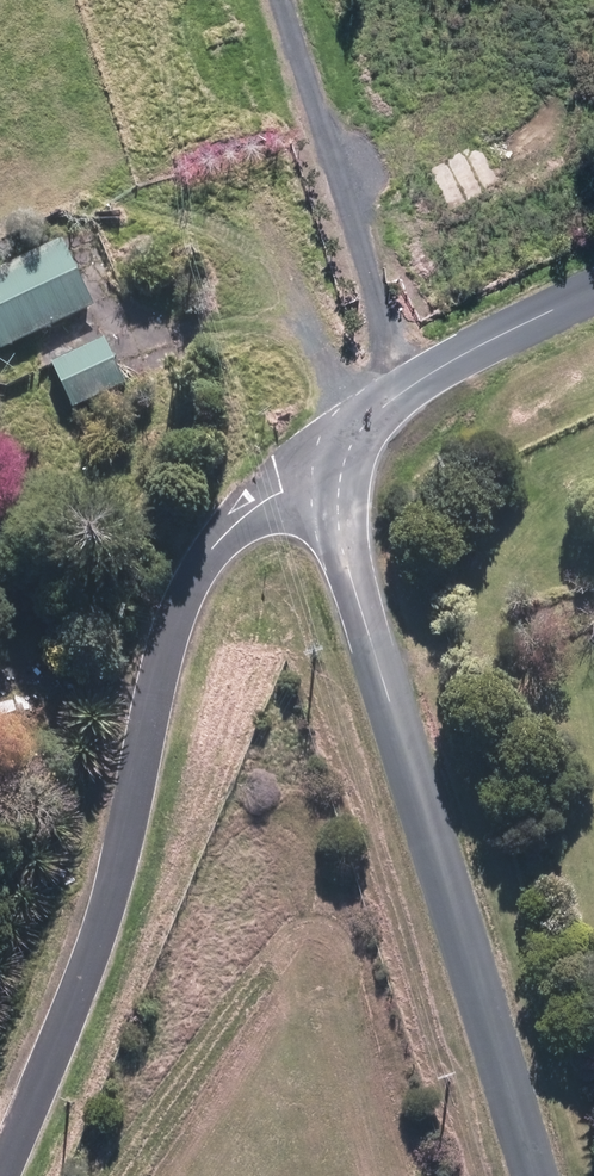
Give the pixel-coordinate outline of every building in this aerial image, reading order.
[(0,270),(0,339),(7,354),(104,305),(69,235),(0,270)] [(108,340),(55,365),(76,410),(130,384),(108,340)]
